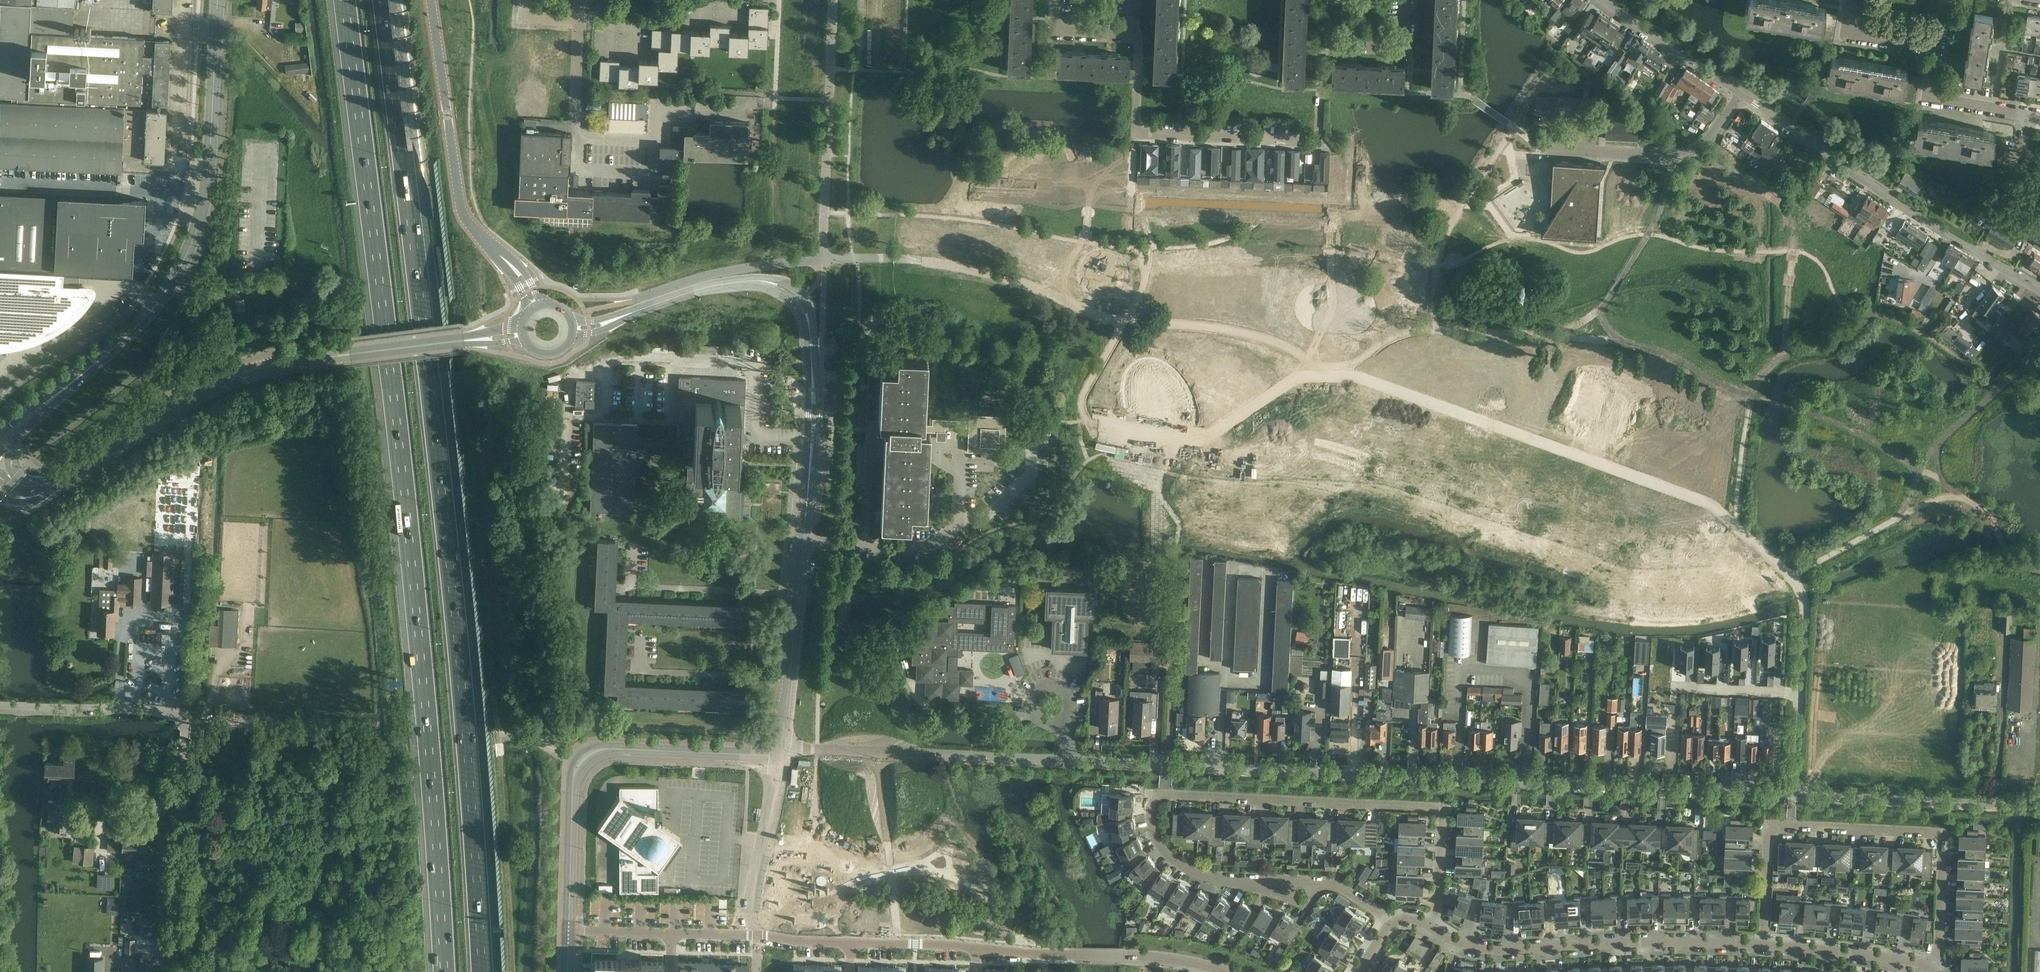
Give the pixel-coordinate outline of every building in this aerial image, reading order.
[(172,11),(173,0),(153,0),(152,10),(172,11)] [(257,7),(272,9),(272,0),(257,0),(257,7)] [(1028,36),(1029,22),(1030,1),(1011,0),(1009,35),(1028,36)] [(1288,12),(1307,13),(1308,0),(1289,0),(1288,12)] [(1438,4),(1437,19),(1456,20),(1457,0),(1438,0),(1438,4)] [(1549,1),(1559,9),(1561,6),(1567,0),(1549,0),(1549,1)] [(1586,3),(1582,1),(1583,0),(1582,0),(1571,0),(1563,11),(1570,17),(1578,7),(1581,9),(1586,3)] [(1778,0),(1749,0),(1746,17),(1822,29),(1821,38),(1834,40),(1838,13),(1826,12),(1827,8),(1778,0)] [(902,2),(868,1),(867,54),(900,55),(902,2)] [(9,97),(11,97),(117,103),(117,102),(168,104),(168,103),(166,103),(168,72),(169,72),(168,71),(168,60),(170,60),(170,52),(169,51),(169,43),(156,43),(156,40),(155,40),(144,39),(144,37),(136,37),(120,36),(73,34),(73,33),(73,26),(74,8),(38,6),(38,4),(31,3),(31,5),(0,3),(0,11),(0,96),(9,97)] [(767,47),(768,13),(768,8),(749,7),(748,33),(729,32),(729,25),(709,24),(709,32),(652,29),(651,49),(658,49),(658,60),(639,59),(638,67),(620,66),(620,61),(600,60),(599,80),(619,81),(618,86),(638,87),(639,80),(658,80),(658,68),(677,69),(678,50),(709,51),(709,44),(728,45),(727,52),(747,53),(748,46),(767,47)] [(1177,43),(1178,26),(1179,8),(1160,7),(1158,42),(1177,43)] [(1306,48),(1306,32),(1307,13),(1288,12),(1287,47),(1306,48)] [(1595,40),(1609,20),(1600,13),(1597,17),(1590,12),(1579,29),(1595,40)] [(1970,46),(1987,49),(1989,36),(1991,36),(1992,30),(1990,30),(1992,16),(1975,13),(1973,27),(1971,27),(1970,33),(1972,33),(1970,46)] [(2025,31),(2037,33),(2039,17),(2028,15),(2025,31)] [(1454,55),(1455,36),(1456,20),(1437,19),(1435,54),(1454,55)] [(1609,20),(1595,40),(1612,52),(1624,35),(1617,30),(1619,27),(1609,20)] [(1026,71),(1028,36),(1009,35),(1008,70),(1026,71)] [(1632,51),(1627,59),(1637,66),(1641,60),(1642,61),(1645,56),(1643,55),(1651,44),(1643,38),(1641,41),(1636,37),(1629,48),(1632,51)] [(1158,42),(1157,64),(1156,77),(1175,78),(1177,43),(1158,42)] [(1645,56),(1642,61),(1656,71),(1667,56),(1651,44),(1643,55),(1645,56)] [(1987,49),(1970,46),(1967,60),(1966,59),(1965,65),(1966,65),(1964,79),(1982,82),(1984,68),(1986,69),(1987,63),(1985,63),(1987,49)] [(1304,83),(1305,64),(1306,48),(1287,47),(1285,83),(1304,83)] [(1622,47),(1615,57),(1620,61),(1627,51),(1622,47)] [(1056,72),(1076,73),(1091,74),(1092,55),(1078,54),(1078,51),(1072,51),(1071,54),(1057,53),(1056,72)] [(1091,74),(1110,75),(1120,75),(1126,75),(1127,56),(1120,56),(1112,55),(1112,53),(1106,53),(1106,56),(1092,55),(1091,74)] [(1453,90),(1454,55),(1435,54),(1434,89),(1453,90)] [(1902,100),(1915,102),(1919,76),(1907,74),(1908,70),(1898,68),(1896,67),(1896,68),(1831,57),(1827,79),(1904,91),(1902,100)] [(286,75),(310,72),(308,62),(285,65),(286,75)] [(1334,85),(1354,86),(1369,86),(1370,67),(1356,66),(1356,63),(1350,63),(1349,66),(1335,65),(1334,85)] [(1369,86),(1384,87),(1404,88),(1405,68),(1390,68),(1390,65),(1384,65),(1384,68),(1370,67),(1369,86)] [(1707,83),(1687,70),(1677,83),(1691,93),(1695,86),(1702,90),(1707,83)] [(2030,77),(2018,75),(2016,91),(2027,93),(2030,77)] [(2039,95),(2039,87),(2039,79),(2030,77),(2027,93),(2039,95)] [(1663,80),(1655,93),(1661,97),(1670,84),(1663,80)] [(1663,96),(1668,100),(1675,89),(1676,86),(1670,83),(1669,85),(1663,96)] [(1712,102),(1719,92),(1707,83),(1702,90),(1695,86),(1691,93),(1706,103),(1708,99),(1712,102)] [(0,115),(0,166),(121,172),(122,154),(144,155),(144,161),(165,162),(168,109),(147,108),(147,109),(125,108),(125,107),(117,107),(117,103),(11,97),(11,102),(1,101),(0,115)] [(646,118),(646,101),(607,99),(606,116),(646,118)] [(1704,105),(1696,117),(1692,122),(1705,131),(1712,121),(1709,119),(1714,112),(1704,105)] [(1638,127),(1624,126),(1624,121),(1608,120),(1608,125),(1606,125),(1605,139),(1637,141),(1638,127)] [(1751,153),(1770,125),(1762,120),(1758,125),(1756,123),(1751,130),(1752,131),(1749,134),(1754,137),(1749,144),(1744,141),(1740,146),(1751,153)] [(2002,165),(2006,138),(1995,136),(1995,133),(1985,131),(1985,130),(1984,130),(1983,131),(1919,120),(1915,141),(1991,154),(1990,162),(2002,165)] [(661,147),(660,165),(674,166),(675,153),(685,154),(685,155),(692,156),(692,158),(694,158),(694,156),(740,158),(747,159),(748,152),(747,152),(748,136),(748,135),(749,123),(710,121),(710,133),(695,133),(695,132),(694,132),(687,127),(674,126),(674,139),(686,140),(685,149),(675,149),(675,147),(661,147)] [(1775,136),(1778,131),(1770,125),(1751,153),(1763,162),(1767,156),(1768,156),(1769,156),(1770,156),(1771,156),(1771,155),(1772,155),(1773,154),(1774,154),(1783,141),(1775,136)] [(521,151),(520,171),(556,173),(568,173),(569,165),(570,165),(570,160),(569,160),(570,154),(571,141),(571,139),(571,134),(521,131),(521,146),(521,151)] [(1159,145),(1142,144),(1141,176),(1158,176),(1159,145)] [(1162,156),(1161,170),(1164,170),(1165,170),(1165,177),(1171,178),(1176,178),(1180,177),(1181,146),(1166,145),(1166,156),(1165,156),(1162,156)] [(1202,148),(1190,148),(1189,167),(1187,167),(1187,173),(1189,173),(1189,178),(1201,178),(1202,148)] [(1207,148),(1207,173),(1219,173),(1220,148),(1207,148)] [(1241,149),(1233,149),(1232,165),(1227,164),(1227,175),(1231,176),(1231,179),(1240,179),(1241,149)] [(1246,181),(1254,182),(1264,182),(1265,149),(1247,149),(1246,181)] [(1274,150),(1273,179),(1285,179),(1285,151),(1274,150)] [(1288,151),(1287,175),(1299,175),(1300,151),(1288,151)] [(1330,152),(1320,152),(1320,163),(1315,163),(1314,168),(1313,182),(1329,183),(1330,152)] [(1597,238),(1601,178),(1607,164),(1602,164),(1553,161),(1552,177),(1552,187),(1551,195),(1550,221),(1541,234),(1597,238)] [(515,195),(514,211),(518,211),(593,215),(600,215),(600,217),(602,217),(602,215),(648,217),(649,201),(659,202),(659,203),(673,204),(674,185),(659,184),(659,196),(649,196),(649,190),(633,190),(633,189),(633,195),(602,194),(602,193),(594,193),(594,194),(567,192),(568,173),(556,173),(520,171),(518,195),(515,195)] [(1914,196),(1919,187),(1923,190),(1926,185),(1923,183),(1923,182),(1906,171),(1898,184),(1897,185),(1914,196)] [(1815,182),(1808,193),(1814,197),(1821,185),(1815,182)] [(120,272),(133,273),(133,272),(135,272),(136,256),(143,257),(150,251),(150,241),(147,236),(148,198),(97,196),(97,198),(68,197),(58,205),(50,197),(0,193),(0,266),(120,272)] [(1878,202),(1868,196),(1863,203),(1860,201),(1855,209),(1854,208),(1851,214),(1852,219),(1862,226),(1866,220),(1869,215),(1871,216),(1873,213),(1870,211),(1871,209),(1873,210),(1878,202)] [(1834,201),(1831,207),(1846,217),(1850,211),(1834,201)] [(1869,215),(1866,220),(1875,226),(1877,224),(1881,226),(1888,215),(1884,212),(1887,207),(1878,202),(1873,210),(1871,209),(1870,211),(1873,213),(1871,216),(1869,215)] [(1974,221),(1984,228),(1987,223),(1977,216),(1974,221)] [(1905,220),(1900,229),(1922,243),(1928,234),(1905,220)] [(2008,235),(1991,226),(1986,235),(2002,245),(2008,235)] [(1954,266),(1955,264),(1957,260),(1963,251),(1950,244),(1941,258),(1954,266)] [(1957,260),(1955,264),(1967,271),(1974,259),(1963,251),(1957,260)] [(2039,273),(2039,256),(2034,252),(2032,256),(2030,255),(2024,264),(2039,273)] [(1936,263),(1930,272),(1936,275),(1942,266),(1936,263)] [(91,296),(82,285),(63,284),(64,272),(0,269),(0,345),(7,345),(7,344),(30,339),(52,330),(72,316),(69,312),(91,296)] [(1914,280),(1899,278),(1896,299),(1907,301),(1909,292),(1913,292),(1914,280)] [(1958,295),(1963,286),(1958,283),(1952,291),(1958,295)] [(1984,322),(1986,319),(1993,324),(2002,313),(1997,309),(1998,308),(1997,306),(1997,305),(2004,295),(1992,286),(1972,313),(1984,322)] [(2005,326),(2010,330),(2015,334),(2023,340),(2029,333),(2039,319),(2039,316),(2031,309),(2026,316),(2018,310),(2005,326)] [(882,527),(905,528),(910,528),(911,514),(924,515),(928,433),(927,432),(927,431),(945,432),(945,426),(969,427),(967,451),(1004,453),(1006,416),(969,414),(969,421),(933,419),(932,425),(921,424),(921,423),(922,423),(925,354),(897,352),(896,366),(882,365),(880,421),(888,421),(887,431),(886,431),(883,499),(882,527)] [(691,377),(691,394),(688,439),(637,437),(638,424),(594,422),(593,437),(595,437),(591,510),(589,510),(589,511),(602,511),(605,515),(608,512),(611,515),(614,512),(617,515),(620,512),(634,513),(634,512),(632,512),(632,499),(635,444),(688,447),(685,499),(685,516),(697,517),(697,514),(717,515),(717,518),(744,519),(744,518),(736,518),(737,499),(737,490),(740,490),(742,449),(739,449),(740,427),(743,427),(745,380),(691,377)] [(691,377),(688,377),(679,377),(678,393),(691,394),(691,377)] [(595,407),(596,382),(596,381),(577,380),(575,406),(595,407)] [(1639,549),(1631,549),(1631,565),(1641,565),(1641,561),(1655,561),(1655,549),(1659,549),(1659,535),(1639,535),(1639,549)] [(612,602),(614,540),(597,539),(594,608),(607,609),(611,609),(612,602)] [(172,579),(178,579),(182,579),(183,556),(174,555),(174,553),(154,552),(151,602),(171,603),(172,579)] [(104,556),(103,579),(112,579),(113,556),(104,556)] [(1189,712),(1218,713),(1218,703),(1219,703),(1220,673),(1198,672),(1203,558),(1191,557),(1185,672),(1190,672),(1189,712)] [(1215,560),(1210,658),(1222,659),(1227,561),(1215,560)] [(98,632),(108,633),(113,633),(114,619),(117,619),(118,600),(127,600),(127,601),(139,602),(141,577),(128,577),(128,584),(118,584),(118,596),(101,595),(101,609),(99,609),(98,632)] [(1238,578),(1234,669),(1246,670),(1258,670),(1262,579),(1238,578)] [(1277,579),(1272,691),(1273,691),(1283,692),(1288,692),(1293,580),(1277,579)] [(1096,591),(1046,588),(1045,615),(1054,615),(1054,618),(1053,618),(1051,649),(1085,650),(1086,619),(1085,619),(1085,617),(1094,617),(1096,591)] [(628,603),(625,603),(616,602),(616,609),(625,610),(625,619),(748,625),(749,605),(746,604),(746,595),(739,595),(739,604),(745,604),(745,607),(628,602),(628,603)] [(990,632),(990,635),(1007,636),(1008,615),(1009,604),(991,604),(990,632)] [(1406,618),(1431,620),(1432,608),(1407,605),(1406,618)] [(617,693),(617,703),(744,709),(745,689),(741,689),(742,679),(735,679),(735,688),(740,689),(740,691),(622,686),(625,619),(625,610),(616,609),(611,609),(607,609),(604,692),(617,693)] [(2002,613),(2001,631),(2011,632),(2012,613),(2002,613)] [(958,699),(959,682),(956,681),(956,677),(959,675),(959,670),(957,667),(954,670),(947,669),(948,653),(955,653),(957,655),(959,654),(960,648),(1014,651),(1015,615),(1008,615),(1007,636),(990,635),(990,632),(951,631),(952,621),(927,620),(927,634),(912,634),(911,663),(916,663),(915,680),(924,681),(924,697),(958,699)] [(1450,615),(1448,654),(1470,655),(1473,616),(1450,615)] [(1539,627),(1489,623),(1486,664),(1537,667),(1539,627)] [(219,625),(218,645),(236,646),(237,626),(219,625)] [(1380,648),(1379,678),(1393,679),(1394,649),(1394,627),(1383,627),(1383,638),(1383,649),(1380,648)] [(2009,674),(2008,708),(2032,709),(2035,640),(2033,640),(2034,629),(2023,628),(2023,639),(2011,638),(2009,674)] [(1296,642),(1307,643),(1307,636),(1305,636),(1305,632),(1297,631),(1297,635),(1296,635),(1296,642)] [(1579,635),(1578,654),(1583,655),(1583,650),(1593,650),(1593,640),(1589,639),(1589,636),(1579,635)] [(1349,639),(1335,638),(1335,654),(1338,654),(1349,655),(1349,639)] [(1561,638),(1560,653),(1570,653),(1570,638),(1561,638)] [(1762,638),(1761,661),(1780,661),(1781,642),(1776,642),(1776,639),(1762,638)] [(1635,640),(1634,662),(1643,663),(1647,663),(1648,663),(1650,640),(1635,640)] [(1102,652),(1111,653),(1111,651),(1114,651),(1114,643),(1103,642),(1102,652)] [(1735,642),(1734,665),(1752,666),(1753,646),(1748,646),(1749,643),(1735,642)] [(1676,649),(1675,668),(1693,669),(1695,646),(1681,646),(1680,649),(1676,649)] [(1706,647),(1705,669),(1724,670),(1725,651),(1720,651),(1720,647),(1706,647)] [(1135,661),(1135,672),(1144,672),(1144,670),(1147,670),(1147,662),(1135,661)] [(1375,687),(1376,665),(1366,664),(1365,687),(1375,687)] [(1328,696),(1329,680),(1328,680),(1329,670),(1320,670),(1320,680),(1319,680),(1318,696),(1328,696)] [(1411,699),(1421,700),(1428,700),(1428,699),(1430,672),(1416,671),(1394,670),(1393,698),(1398,698),(1410,699),(1411,699)] [(1331,711),(1342,711),(1349,711),(1351,684),(1350,684),(1351,672),(1333,671),(1331,711)] [(1997,683),(1974,682),(1973,706),(1996,708),(1997,689),(1996,689),(1997,683)] [(1540,683),(1539,704),(1548,704),(1549,683),(1540,683)] [(1383,688),(1382,701),(1391,701),(1392,689),(1383,688)] [(1490,688),(1490,695),(1495,695),(1495,701),(1501,701),(1502,695),(1502,688),(1490,688)] [(1096,689),(1095,714),(1096,714),(1096,704),(1102,705),(1101,728),(1102,728),(1116,729),(1117,729),(1118,699),(1103,699),(1103,698),(1103,690),(1097,689),(1096,689)] [(1235,691),(1227,690),(1227,703),(1235,703),(1235,691)] [(141,696),(144,700),(151,695),(150,694),(151,694),(149,691),(148,692),(148,691),(141,696)] [(1151,692),(1151,701),(1136,700),(1135,730),(1149,730),(1149,731),(1150,731),(1151,707),(1157,707),(1157,717),(1158,717),(1159,692),(1158,692),(1151,692)] [(1503,694),(1502,703),(1521,703),(1522,695),(1503,694)] [(1411,699),(1410,699),(1398,698),(1398,699),(1392,699),(1391,706),(1411,707),(1411,699)] [(1607,698),(1607,710),(1617,711),(1618,699),(1618,698),(1607,698)] [(1736,698),(1735,714),(1748,714),(1748,698),(1736,698)] [(1429,699),(1428,699),(1428,700),(1421,700),(1421,708),(1418,708),(1417,743),(1427,743),(1428,717),(1429,699)] [(1758,713),(1758,699),(1749,699),(1749,713),(1758,713)] [(1230,734),(1246,735),(1247,719),(1239,719),(1239,711),(1232,711),(1231,718),(1230,734)] [(1315,712),(1295,711),(1294,737),(1310,738),(1310,729),(1314,729),(1315,712)] [(1377,711),(1377,716),(1376,741),(1376,740),(1386,740),(1386,722),(1386,711),(1377,711)] [(1205,715),(1189,714),(1188,737),(1204,737),(1205,715)] [(1259,714),(1258,735),(1270,736),(1270,715),(1259,714)] [(1615,714),(1607,714),(1607,726),(1615,726),(1615,714)] [(1667,716),(1664,715),(1647,715),(1646,726),(1652,727),(1652,733),(1651,753),(1665,753),(1666,733),(1665,733),(1666,727),(1667,716)] [(1272,736),(1284,737),(1285,721),(1284,721),(1284,716),(1277,716),(1276,721),(1272,721),(1272,736)] [(1376,741),(1377,716),(1373,716),(1373,719),(1368,719),(1368,722),(1367,722),(1366,740),(1376,741)] [(1762,716),(1761,734),(1766,735),(1767,727),(1769,726),(1769,716),(1762,716)] [(1428,717),(1427,743),(1437,743),(1438,722),(1431,722),(1431,718),(1428,717)] [(1330,739),(1349,739),(1349,728),(1349,722),(1331,721),(1330,739)] [(1469,729),(1469,745),(1480,745),(1481,730),(1481,721),(1475,721),(1475,726),(1472,726),(1472,729),(1469,729)] [(1481,721),(1481,730),(1480,745),(1492,746),(1493,730),(1491,730),(1491,727),(1487,727),(1488,723),(1486,721),(1481,721)] [(1505,746),(1517,747),(1517,730),(1521,731),(1522,722),(1503,721),(1503,730),(1506,730),(1505,746)] [(1443,744),(1455,744),(1456,723),(1443,722),(1443,744)] [(1538,748),(1551,748),(1552,735),(1554,735),(1554,722),(1540,722),(1539,733),(1538,748)] [(1572,734),(1574,734),(1573,749),(1586,750),(1587,734),(1584,734),(1584,731),(1580,731),(1580,734),(1577,734),(1577,722),(1573,722),(1572,734)] [(1555,748),(1568,749),(1568,733),(1568,723),(1555,723),(1555,748)] [(1592,750),(1605,751),(1606,726),(1593,725),(1593,734),(1592,750)] [(1617,728),(1616,752),(1629,752),(1630,728),(1630,725),(1619,725),(1618,728),(1617,728)] [(1642,729),(1630,728),(1629,752),(1641,753),(1642,729)] [(1692,755),(1693,735),(1682,734),(1681,754),(1692,755)] [(1746,757),(1747,734),(1746,737),(1735,736),(1735,742),(1736,742),(1735,757),(1746,757)] [(1747,734),(1746,757),(1757,758),(1758,740),(1758,734),(1747,734)] [(1693,735),(1692,755),(1704,755),(1704,735),(1693,735)] [(1708,755),(1719,756),(1720,741),(1719,741),(1720,739),(1709,738),(1708,755)] [(1720,741),(1719,756),(1731,756),(1731,739),(1726,739),(1726,738),(1720,738),(1720,739),(1719,741),(1720,741)] [(1761,739),(1761,744),(1762,744),(1761,758),(1773,758),(1774,740),(1761,739)] [(48,775),(48,776),(49,776),(49,775),(57,775),(56,791),(51,791),(51,792),(52,792),(52,797),(51,797),(51,798),(66,799),(67,775),(74,775),(74,777),(75,777),(75,755),(74,755),(74,756),(66,755),(65,754),(64,754),(64,763),(47,762),(46,762),(45,776),(46,776),(46,775),(48,775)] [(619,796),(598,827),(619,842),(619,892),(658,892),(658,873),(637,873),(637,854),(658,869),(660,866),(665,869),(682,844),(678,841),(680,838),(658,823),(658,805),(658,787),(619,787),(619,796)] [(1131,817),(1131,816),(1132,807),(1133,807),(1133,803),(1134,803),(1135,797),(1134,797),(1134,795),(1130,795),(1130,792),(1122,792),(1122,795),(1111,794),(1110,813),(1098,812),(1097,824),(1110,821),(1112,821),(1131,817)] [(48,828),(64,829),(66,829),(67,801),(49,800),(48,828)] [(1460,827),(1484,828),(1484,813),(1477,813),(1477,806),(1466,806),(1466,812),(1459,812),(1458,821),(1460,822),(1460,827)] [(1198,835),(1199,812),(1186,812),(1186,814),(1173,813),(1172,836),(1186,837),(1186,835),(1198,835)] [(1199,812),(1198,835),(1209,836),(1209,844),(1217,845),(1218,815),(1211,815),(1212,813),(1199,812)] [(1218,815),(1217,845),(1224,845),(1225,836),(1236,837),(1237,814),(1225,813),(1225,816),(1218,815)] [(1237,814),(1236,837),(1248,837),(1247,846),(1255,846),(1257,817),(1250,817),(1250,815),(1237,814)] [(1257,817),(1255,846),(1263,847),(1263,838),(1275,839),(1276,816),(1263,815),(1263,818),(1257,817)] [(1399,836),(1423,837),(1423,832),(1426,832),(1426,822),(1419,822),(1419,816),(1408,815),(1408,821),(1400,821),(1399,836)] [(1136,838),(1136,837),(1134,828),(1135,828),(1134,823),(1135,823),(1134,817),(1133,818),(1133,816),(1131,816),(1131,817),(1112,821),(1110,821),(1115,842),(1117,841),(1118,847),(1136,838)] [(1276,816),(1275,839),(1286,839),(1286,848),(1293,848),(1295,819),(1288,819),(1288,817),(1276,816)] [(1295,819),(1293,848),(1301,849),(1302,840),(1313,841),(1314,818),(1302,817),(1302,819),(1295,819)] [(1314,818),(1313,841),(1324,841),(1324,850),(1332,850),(1333,821),(1327,821),(1327,818),(1314,818)] [(1530,841),(1531,818),(1519,818),(1518,820),(1512,819),(1511,849),(1518,849),(1519,840),(1530,841)] [(1530,841),(1549,842),(1550,821),(1544,821),(1544,819),(1531,818),(1530,841)] [(1333,821),(1332,850),(1339,850),(1340,842),(1351,842),(1353,820),(1340,819),(1340,821),(1333,821)] [(1549,842),(1567,843),(1568,820),(1556,819),(1556,822),(1550,821),(1549,842)] [(1726,840),(1750,841),(1750,835),(1752,836),(1753,826),(1745,825),(1745,819),(1731,819),(1730,825),(1727,825),(1726,840)] [(1353,820),(1351,842),(1363,843),(1363,845),(1377,846),(1378,823),(1365,822),(1365,820),(1353,820)] [(1567,843),(1586,844),(1587,823),(1581,823),(1581,821),(1568,820),(1567,843)] [(1586,844),(1604,845),(1605,822),(1593,821),(1593,823),(1587,823),(1586,844)] [(1604,845),(1623,845),(1624,825),(1618,825),(1618,822),(1605,822),(1604,845)] [(1623,845),(1641,846),(1643,824),(1630,823),(1630,825),(1624,825),(1623,845)] [(1641,846),(1660,847),(1661,827),(1655,826),(1655,824),(1643,824),(1641,846)] [(1660,847),(1679,848),(1680,825),(1667,825),(1667,827),(1661,827),(1660,847)] [(1680,825),(1679,848),(1690,849),(1690,857),(1697,858),(1699,828),(1692,828),(1692,826),(1680,825)] [(1483,843),(1484,828),(1460,827),(1460,833),(1458,833),(1457,842),(1483,843)] [(1961,851),(1985,852),(1985,836),(1978,836),(1978,830),(1967,829),(1967,835),(1959,835),(1959,845),(1961,845),(1961,851)] [(124,851),(125,851),(130,851),(139,852),(147,852),(148,836),(122,835),(121,851),(124,851)] [(118,851),(119,836),(108,836),(107,851),(118,851)] [(1399,836),(1399,851),(1425,853),(1425,843),(1423,843),(1423,837),(1399,836)] [(1146,857),(1146,856),(1141,848),(1143,847),(1141,843),(1142,843),(1139,838),(1138,838),(1137,837),(1136,837),(1136,838),(1118,847),(1117,847),(1126,866),(1128,865),(1131,870),(1146,857)] [(1726,840),(1725,855),(1751,856),(1752,847),(1749,847),(1750,841),(1726,840)] [(1799,865),(1800,842),(1787,841),(1787,843),(1779,843),(1777,872),(1787,873),(1787,864),(1799,865)] [(1482,858),(1483,843),(1457,842),(1457,851),(1459,852),(1459,857),(1482,858)] [(1799,865),(1817,865),(1818,845),(1812,845),(1812,842),(1800,842),(1799,865)] [(1817,865),(1836,866),(1837,844),(1825,843),(1824,845),(1818,845),(1817,865)] [(1836,866),(1855,867),(1856,847),(1849,846),(1850,844),(1837,844),(1836,866)] [(1855,867),(1873,868),(1874,845),(1862,845),(1862,847),(1856,847),(1855,867)] [(1873,868),(1892,869),(1893,848),(1887,848),(1887,846),(1874,845),(1873,868)] [(92,865),(94,847),(80,846),(79,864),(92,865)] [(1892,869),(1910,870),(1911,847),(1899,847),(1899,849),(1893,848),(1892,869)] [(1911,847),(1910,870),(1922,870),(1921,879),(1931,879),(1932,850),(1924,850),(1924,848),(1911,847)] [(1399,851),(1398,866),(1421,867),(1422,862),(1424,862),(1425,853),(1399,851)] [(1984,867),(1985,852),(1961,851),(1961,856),(1959,856),(1958,865),(1984,867)] [(139,852),(139,864),(156,865),(156,852),(147,852),(139,852)] [(1160,872),(1154,865),(1155,864),(1152,861),(1153,860),(1149,856),(1148,856),(1147,855),(1146,856),(1146,857),(1131,870),(1130,871),(1144,887),(1146,885),(1149,889),(1150,890),(1160,872)] [(1751,856),(1725,855),(1725,870),(1748,871),(1748,865),(1751,866),(1751,856)] [(1482,858),(1459,857),(1459,863),(1456,863),(1456,872),(1482,874),(1482,858)] [(1515,874),(1515,863),(1508,862),(1507,873),(1515,874)] [(156,865),(139,864),(138,876),(155,877),(156,865)] [(1984,882),(1984,867),(1958,865),(1958,875),(1960,875),(1960,881),(1984,882)] [(1398,866),(1397,881),(1423,883),(1424,873),(1421,873),(1421,867),(1398,866)] [(123,867),(123,876),(132,876),(132,867),(123,867)] [(1149,890),(1167,902),(1178,884),(1170,879),(1171,877),(1167,875),(1168,874),(1163,871),(1162,872),(1161,871),(1160,872),(1150,890),(1149,889),(1149,890)] [(1423,883),(1397,881),(1396,897),(1420,898),(1420,892),(1423,892),(1423,883)] [(1983,897),(1984,882),(1960,881),(1960,886),(1957,886),(1957,895),(1983,897)] [(1167,902),(1185,913),(1187,910),(1187,909),(1196,895),(1188,890),(1189,889),(1185,886),(1186,885),(1180,882),(1180,883),(1179,882),(1178,884),(1167,902)] [(1479,889),(1477,897),(1474,910),(1481,910),(1480,923),(1492,925),(1495,902),(1488,901),(1488,898),(1483,897),(1484,890),(1479,889)] [(1216,903),(1216,902),(1208,898),(1209,896),(1205,894),(1206,893),(1201,890),(1200,891),(1199,890),(1196,895),(1187,909),(1187,910),(1205,921),(1208,915),(1216,903)] [(1474,910),(1477,897),(1466,893),(1465,896),(1445,890),(1444,901),(1456,904),(1452,916),(1464,920),(1468,908),(1474,910)] [(146,891),(146,904),(154,904),(155,892),(146,891)] [(1798,913),(1800,899),(1800,895),(1777,893),(1776,900),(1775,900),(1774,911),(1780,911),(1779,924),(1792,925),(1793,912),(1798,913)] [(1658,907),(1658,894),(1647,894),(1647,897),(1640,897),(1641,921),(1653,920),(1653,907),(1658,907)] [(1658,894),(1658,907),(1664,907),(1664,920),(1676,920),(1677,897),(1670,897),(1670,894),(1658,894)] [(1695,907),(1695,894),(1683,894),(1683,897),(1677,897),(1676,920),(1689,920),(1689,907),(1695,907)] [(1695,894),(1695,907),(1700,908),(1700,920),(1712,921),(1713,897),(1706,897),(1706,894),(1695,894)] [(1622,908),(1622,895),(1610,895),(1610,898),(1604,898),(1605,922),(1617,921),(1617,908),(1622,908)] [(1622,895),(1622,908),(1628,908),(1628,921),(1641,921),(1640,897),(1633,897),(1633,895),(1622,895)] [(1731,908),(1731,895),(1720,895),(1720,898),(1713,897),(1712,921),(1725,921),(1725,908),(1731,908)] [(1731,895),(1731,908),(1737,909),(1736,921),(1749,922),(1749,909),(1755,910),(1756,899),(1743,898),(1743,896),(1731,895)] [(1982,912),(1983,897),(1957,895),(1957,905),(1959,905),(1959,911),(1982,912)] [(1237,908),(1229,904),(1230,902),(1226,900),(1227,899),(1222,896),(1221,896),(1220,896),(1216,902),(1216,903),(1208,915),(1226,927),(1229,921),(1237,908)] [(1567,900),(1569,924),(1581,923),(1580,910),(1586,910),(1585,896),(1574,897),(1574,900),(1567,900)] [(1585,896),(1586,910),(1592,909),(1592,922),(1605,922),(1604,898),(1597,899),(1597,896),(1585,896)] [(108,897),(107,914),(119,915),(119,898),(108,897)] [(1549,899),(1550,912),(1556,911),(1556,924),(1569,924),(1567,900),(1561,901),(1560,898),(1549,899)] [(1550,912),(1549,899),(1538,899),(1538,902),(1531,903),(1533,926),(1545,925),(1544,912),(1550,912)] [(1815,927),(1818,904),(1811,903),(1811,900),(1800,899),(1798,913),(1804,913),(1803,926),(1815,927)] [(1495,902),(1492,925),(1504,926),(1506,913),(1513,914),(1513,901),(1502,900),(1501,902),(1495,902)] [(1513,901),(1513,914),(1520,914),(1520,927),(1533,926),(1531,903),(1525,903),(1524,900),(1513,901)] [(1258,914),(1251,909),(1251,908),(1247,906),(1248,905),(1243,901),(1242,902),(1241,902),(1237,908),(1229,921),(1247,933),(1250,927),(1258,914)] [(1818,904),(1815,927),(1827,928),(1829,916),(1834,916),(1836,903),(1824,902),(1824,905),(1818,904)] [(1851,931),(1854,908),(1847,907),(1847,904),(1836,903),(1834,916),(1840,917),(1839,930),(1851,931)] [(1854,908),(1851,931),(1863,933),(1865,920),(1870,921),(1872,907),(1861,906),(1860,909),(1854,908)] [(1279,920),(1272,915),(1273,914),(1269,911),(1269,910),(1264,907),(1264,908),(1262,907),(1258,914),(1250,927),(1268,938),(1272,933),(1271,933),(1279,920)] [(1353,937),(1354,937),(1352,936),(1357,928),(1358,929),(1361,925),(1362,926),(1365,921),(1364,920),(1365,919),(1362,917),(1363,914),(1356,910),(1355,912),(1345,907),(1334,925),(1353,937)] [(1886,936),(1890,913),(1883,912),(1884,909),(1872,907),(1870,921),(1876,921),(1874,934),(1886,936)] [(1890,913),(1886,936),(1899,938),(1901,925),(1906,926),(1908,912),(1897,911),(1896,914),(1890,913)] [(1982,926),(1982,912),(1959,911),(1958,916),(1956,916),(1956,925),(1982,926)] [(1908,912),(1906,926),(1912,927),(1910,939),(1922,941),(1925,929),(1930,930),(1932,919),(1919,917),(1920,914),(1908,912)] [(1272,933),(1289,944),(1302,925),(1301,924),(1300,926),(1293,921),(1294,920),(1290,917),(1290,916),(1285,913),(1285,914),(1283,913),(1279,920),(1271,933),(1272,933)] [(155,919),(141,919),(140,924),(136,924),(135,934),(154,934),(155,919)] [(1343,954),(1345,950),(1346,950),(1349,945),(1349,943),(1346,941),(1348,939),(1341,934),(1339,937),(1330,931),(1332,928),(1325,924),(1317,937),(1323,941),(1318,949),(1338,962),(1338,961),(1337,960),(1342,953),(1343,954)] [(1982,926),(1956,925),(1955,935),(1958,935),(1957,941),(1970,941),(1970,947),(1981,948),(1982,926)] [(125,939),(124,954),(135,955),(135,939),(125,939)] [(1413,956),(1416,951),(1410,948),(1407,952),(1413,956)] [(1416,951),(1413,956),(1419,959),(1421,955),(1416,951)] [(1988,958),(1980,958),(1980,952),(1970,951),(1969,957),(1962,957),(1961,967),(1964,967),(1964,971),(1987,971),(1988,958)] [(1334,970),(1333,969),(1334,968),(1331,966),(1332,963),(1325,959),(1323,961),(1314,955),(1304,971),(1332,971),(1334,970)] [(86,971),(103,971),(103,958),(102,958),(102,959),(95,959),(88,959),(88,957),(87,957),(86,971)] [(663,962),(663,961),(662,961),(648,960),(636,960),(622,960),(610,960),(595,959),(595,960),(594,971),(663,971),(663,962)] [(1407,965),(1399,960),(1394,968),(1387,963),(1381,971),(1403,971),(1407,965)] [(678,971),(690,971),(690,962),(678,961),(678,971)] [(1431,961),(1428,965),(1434,969),(1437,964),(1431,961)] [(690,971),(701,971),(702,962),(690,962),(690,971)] [(701,971),(713,971),(713,964),(714,964),(714,962),(702,962),(701,971)]
